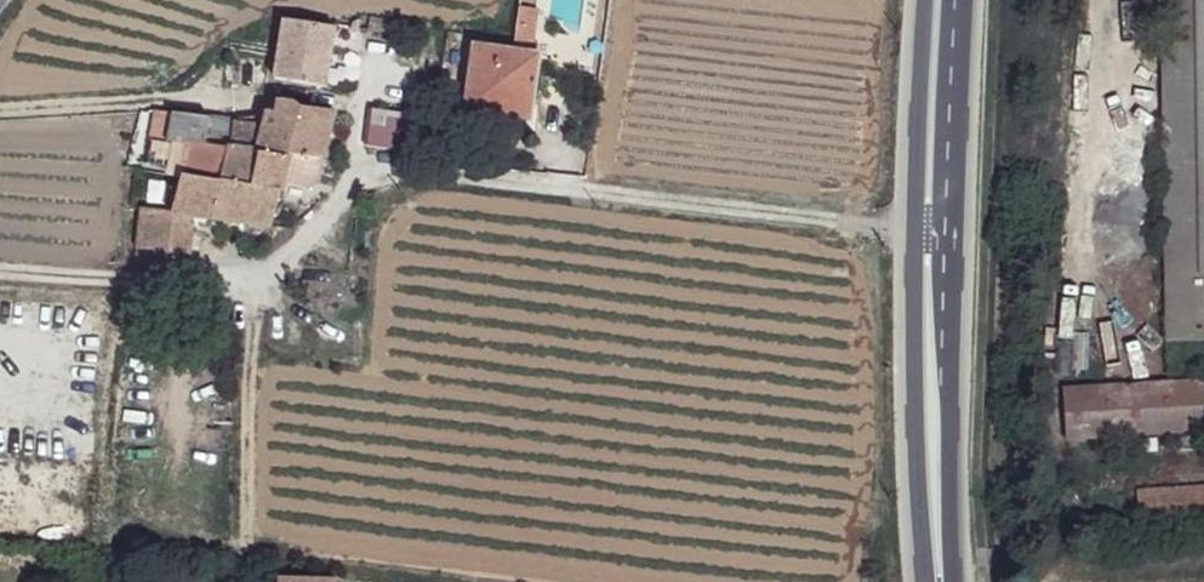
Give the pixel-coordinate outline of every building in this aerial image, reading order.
[(1165,347),(1203,347),(1203,0),(1158,0),(1165,347)] [(519,10),(514,31),(533,35),(537,14),(519,10)] [(331,31),(286,23),(274,81),(325,88),(331,31)] [(535,56),(470,48),(462,120),(527,127),(535,56)] [(259,76),(242,76),(242,96),(260,97),(259,76)] [(440,98),(402,95),(396,124),(405,125),(426,129),(435,131),(440,98)] [(289,102),(277,100),(275,113),(261,192),(290,196),(292,189),(319,192),(327,189),(333,119),(300,115),(289,102)] [(264,123),(224,123),(219,155),(216,183),(261,192),(275,113),(265,112),(264,123)] [(176,119),(158,115),(153,148),(172,151),(176,119)] [(224,123),(176,119),(172,151),(219,155),(224,123)] [(373,122),(369,141),(400,147),(405,125),(396,124),(373,122)] [(369,141),(366,160),(396,164),(400,147),(369,141)] [(219,155),(172,151),(168,182),(180,181),(216,183),(219,155)] [(216,183),(180,181),(175,215),(208,221),(286,228),(290,196),(261,192),(216,183)] [(175,215),(143,210),(138,253),(153,256),(151,272),(202,279),(208,221),(175,215)] [(153,256),(138,253),(135,270),(151,272),(153,256)] [(1050,382),(1049,430),(1203,431),(1203,382),(1050,382)] [(1200,489),(1125,489),(1126,512),(1200,515),(1200,489)]
